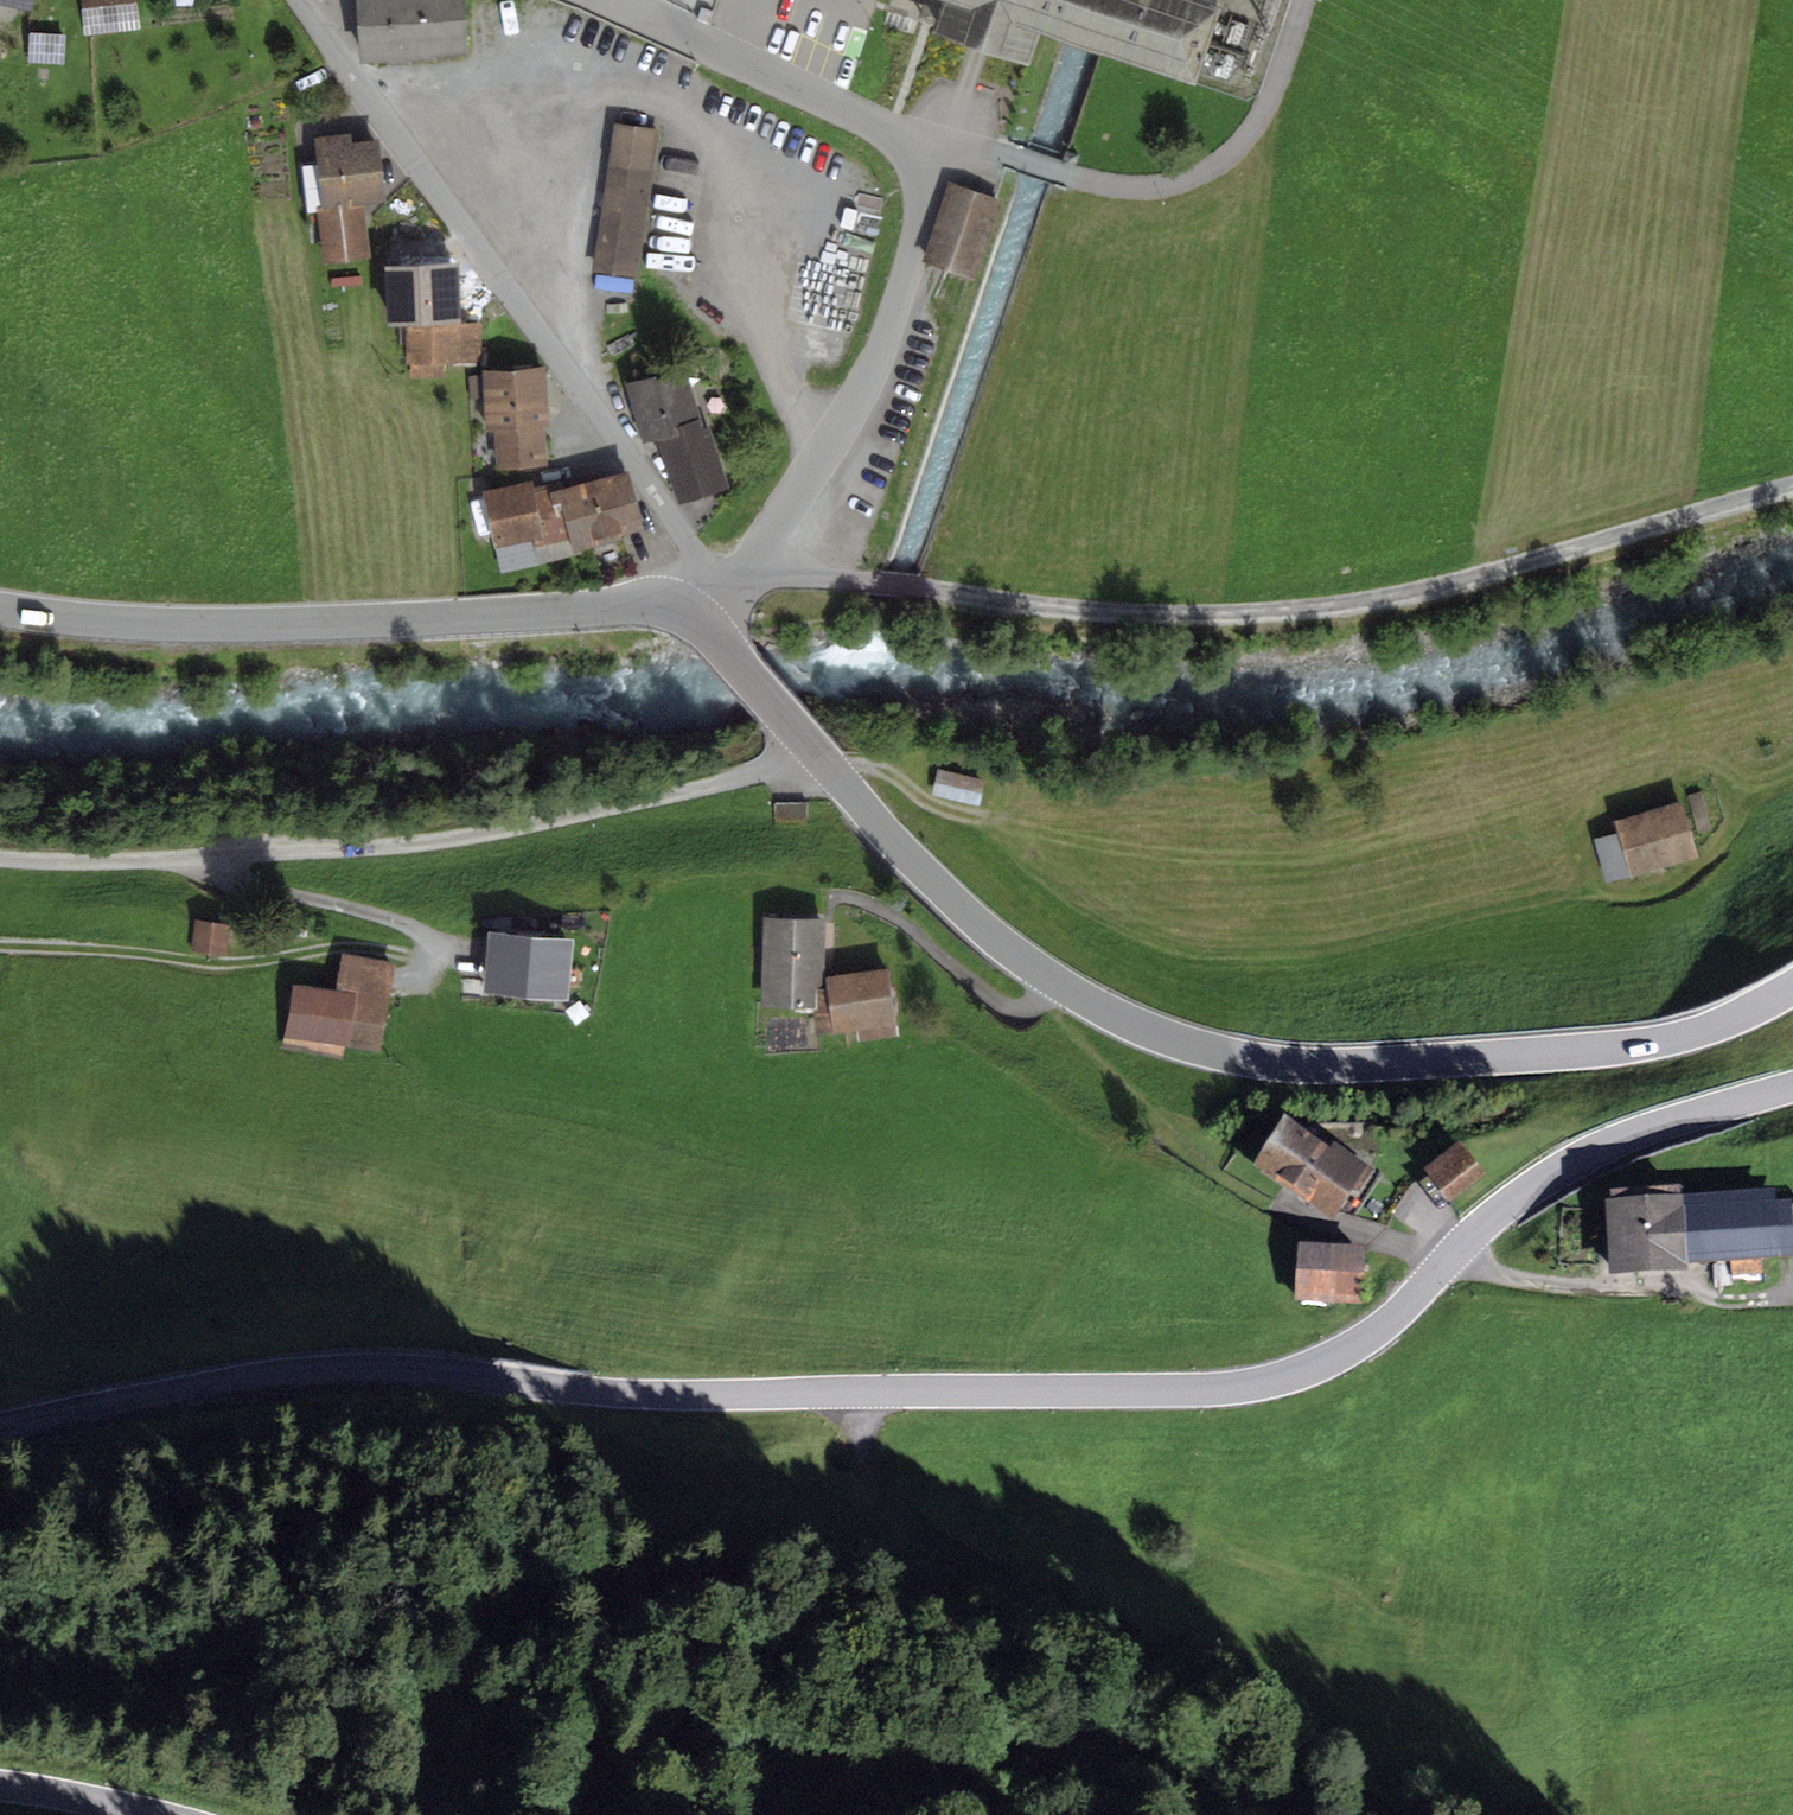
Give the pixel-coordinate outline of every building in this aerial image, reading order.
[(32,10),(34,0),(0,0),(0,3),(32,10)] [(85,36),(140,30),(136,0),(80,0),(85,36)] [(362,64),(469,56),(465,0),(357,0),(362,64)] [(927,34),(1026,67),(1041,22),(1197,74),(1222,2),(1215,0),(939,0),(927,34)] [(66,34),(29,32),(27,63),(65,64),(66,34)] [(660,131),(614,124),(592,272),(638,279),(660,131)] [(351,133),(314,138),(317,163),(302,165),(307,214),(318,212),(324,263),(369,257),(363,204),(386,202),(379,139),(352,142),(351,133)] [(1078,155),(1066,151),(1062,164),(1075,168),(1078,155)] [(1000,199),(948,181),(921,262),(973,280),(1000,199)] [(458,263),(385,266),(387,326),(408,326),(410,379),(445,375),(444,364),(482,362),(481,323),(461,324),(458,263)] [(548,366),(483,371),(483,376),(469,377),(470,399),(486,398),(488,430),(496,429),(498,468),(548,465),(546,430),(552,429),(548,366)] [(688,368),(627,385),(643,441),(662,436),(680,500),(727,487),(711,427),(705,429),(688,368)] [(533,479),(482,492),(502,573),(582,553),(581,550),(622,540),(621,535),(644,529),(629,470),(565,487),(563,479),(535,486),(533,479)] [(986,779),(937,768),(931,794),(980,806),(986,779)] [(1683,801),(1615,820),(1618,832),(1592,839),(1606,884),(1699,857),(1683,801)] [(808,802),(774,802),(774,828),(808,828),(808,802)] [(824,919),(762,917),(758,1007),(816,1008),(820,1007),(817,988),(824,987),(823,974),(824,919)] [(230,924),(195,920),(191,951),(226,955),(230,924)] [(574,938),(488,931),(483,992),(570,999),(574,938)] [(395,961),(342,953),(336,991),(294,984),(285,1037),(346,1047),(380,1052),(395,961)] [(890,966),(823,974),(824,987),(817,988),(820,1007),(816,1008),(819,1033),(860,1028),(861,1041),(898,1037),(890,966)] [(346,1047),(285,1037),(283,1049),(344,1059),(346,1047)] [(1330,1157),(1284,1127),(1253,1176),(1334,1228),(1355,1197),(1360,1200),(1376,1175),(1335,1149),(1330,1157)] [(1459,1145),(1424,1173),(1451,1207),(1486,1179),(1459,1145)] [(1604,1209),(1610,1283),(1686,1277),(1686,1271),(1792,1263),(1792,1209),(1792,1205),(1776,1206),(1776,1194),(1682,1201),(1681,1193),(1611,1198),(1611,1208),(1604,1209)] [(1364,1252),(1298,1249),(1296,1305),(1362,1307),(1364,1252)]
